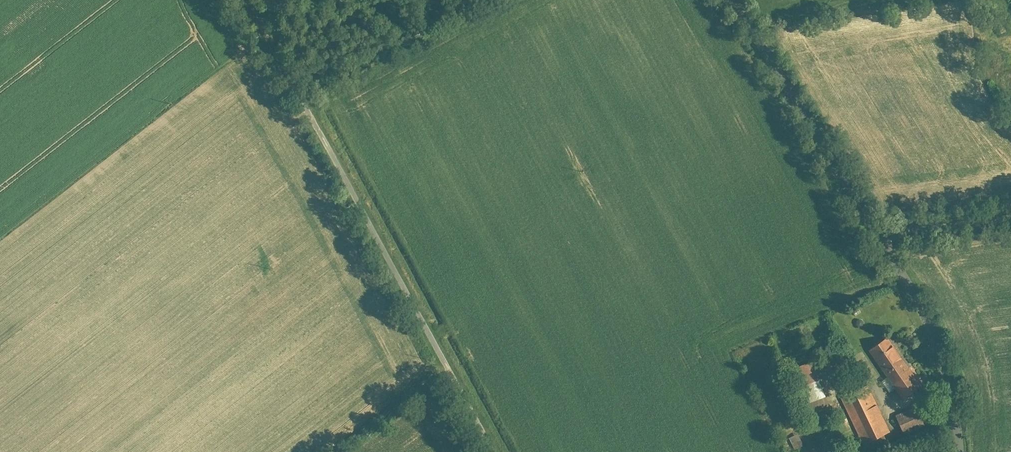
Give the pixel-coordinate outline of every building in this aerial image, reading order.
[(890,339),(870,352),(903,403),(923,390),(890,339)] [(813,364),(796,371),(815,416),(831,409),(813,364)] [(871,386),(840,400),(863,448),(885,437),(893,433),(871,386)] [(917,410),(897,418),(904,435),(924,427),(917,410)] [(865,451),(880,451),(890,447),(885,437),(863,448),(865,451)]
